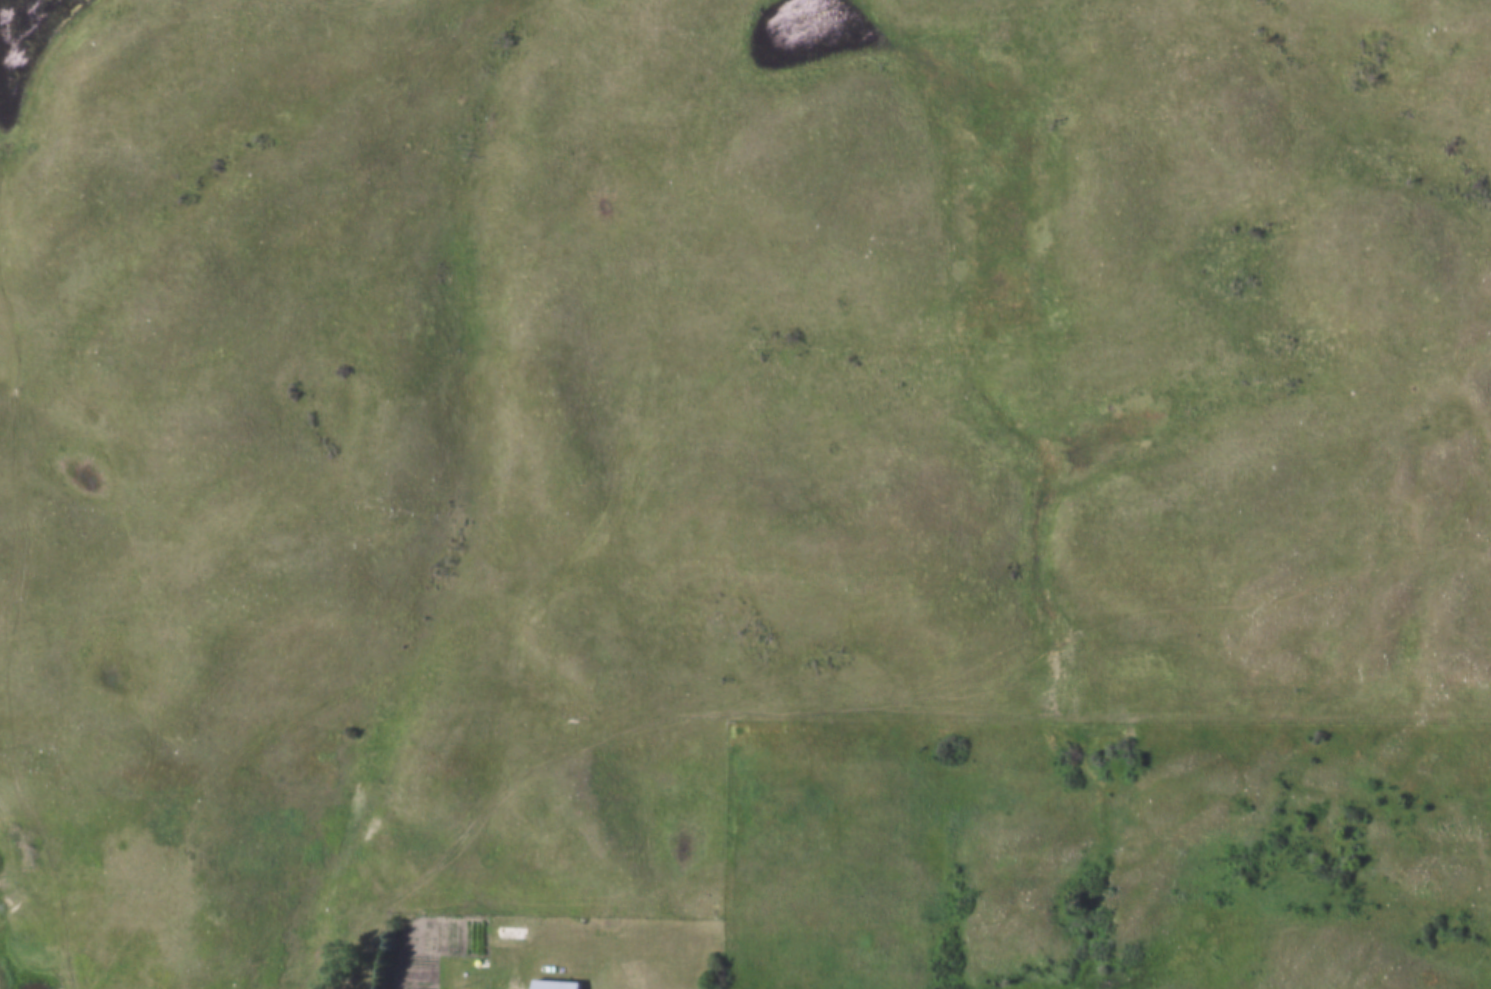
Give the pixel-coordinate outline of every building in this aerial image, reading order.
[(582,982),(532,980),(531,988),(582,988),(582,982)]
